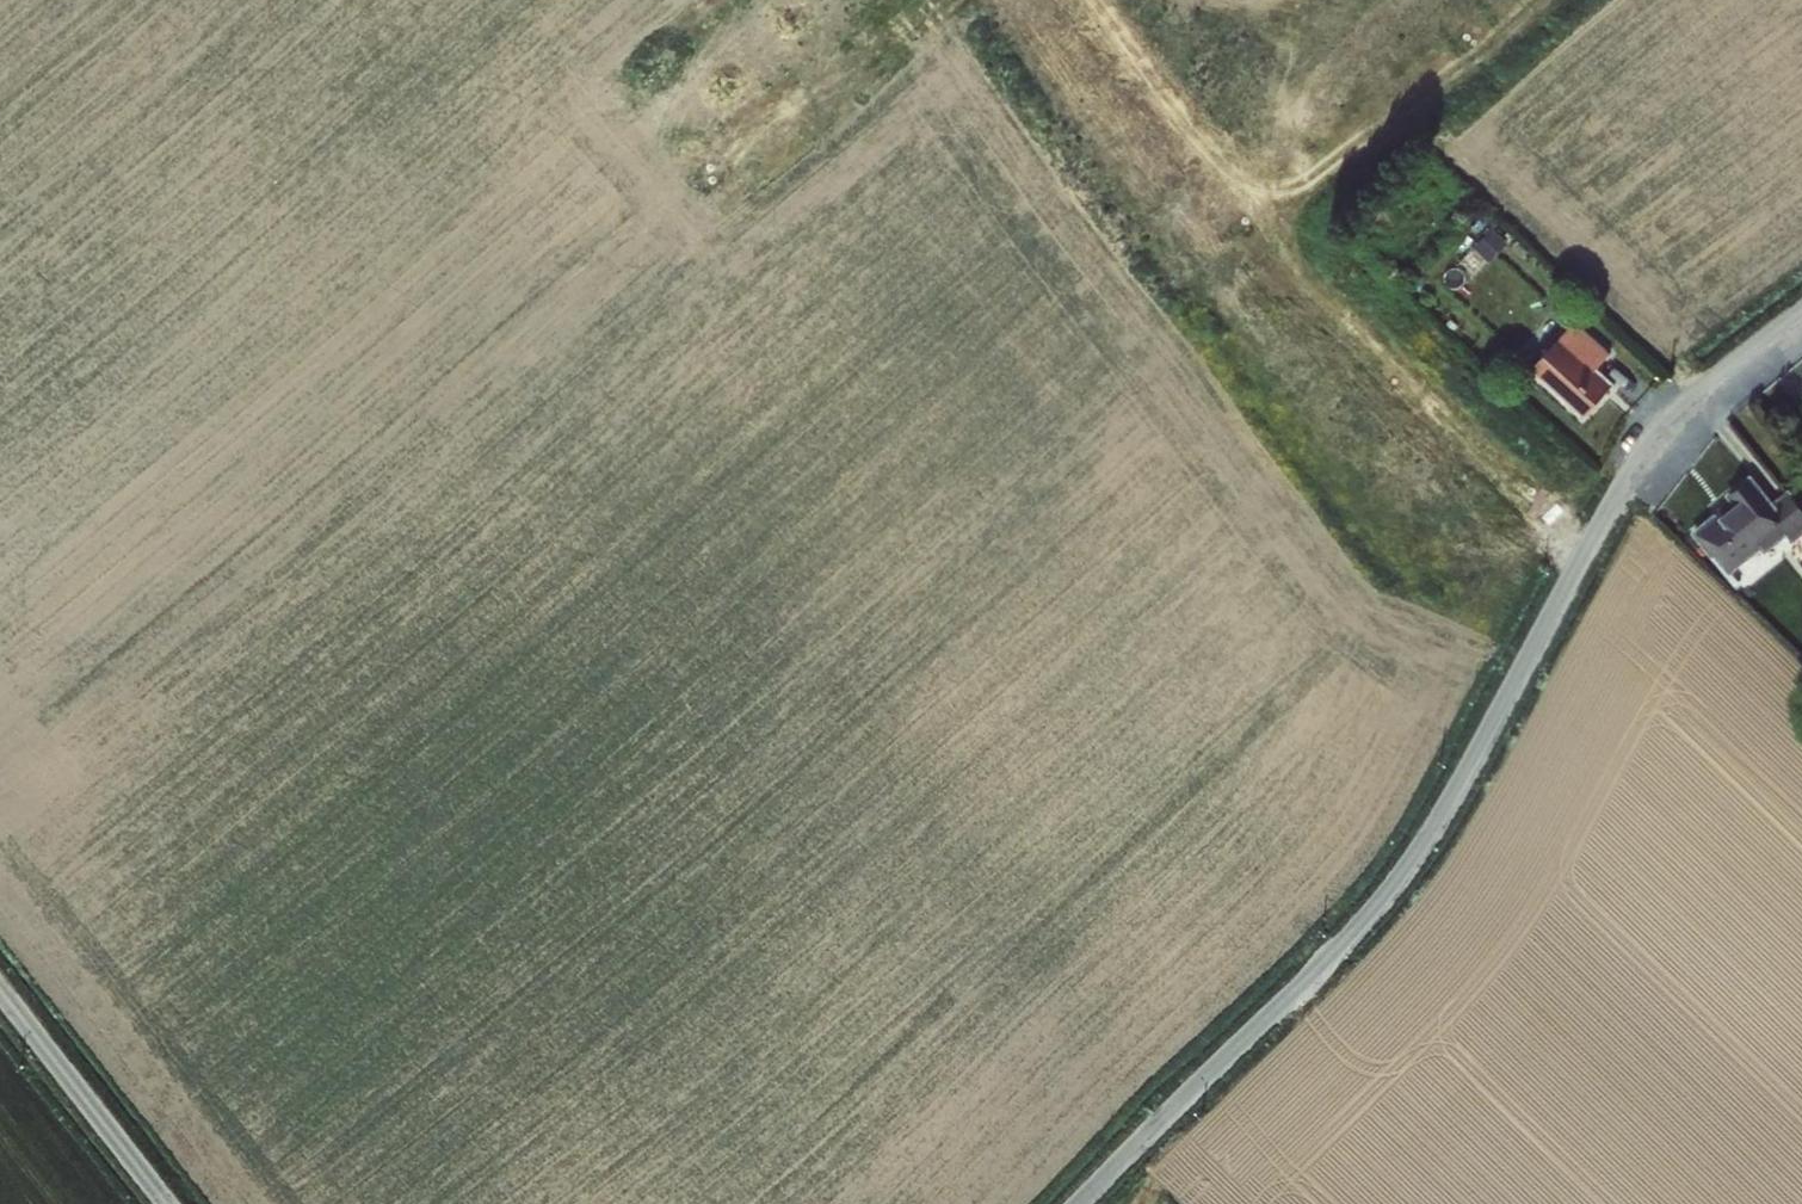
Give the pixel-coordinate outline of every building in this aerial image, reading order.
[(1574,321),(1529,370),(1583,418),(1615,384),(1597,367),(1610,352),(1574,321)] [(1791,542),(1801,534),(1801,508),(1789,489),(1773,502),(1751,474),(1726,494),(1733,502),(1718,516),(1716,513),(1692,532),(1726,574),(1761,545),(1765,550),(1784,535),(1791,542)] [(1761,545),(1726,574),(1730,580),(1736,586),(1791,542),(1784,535),(1765,550),(1761,545)]
